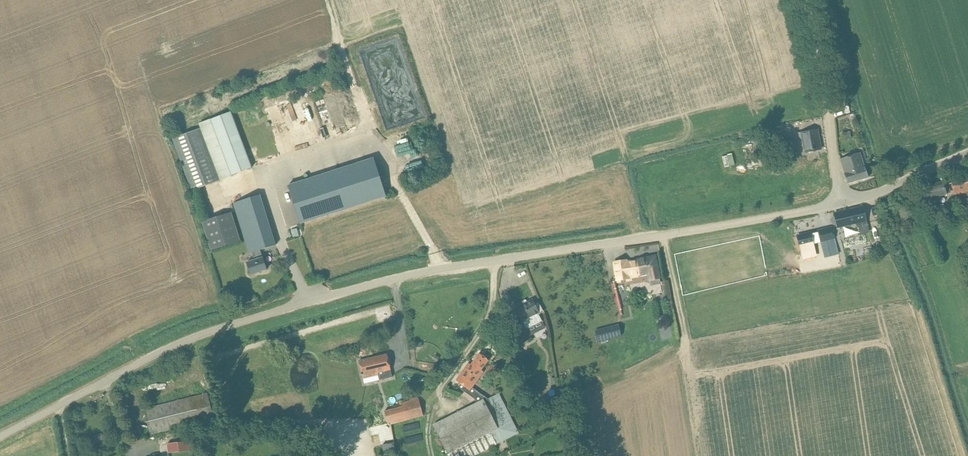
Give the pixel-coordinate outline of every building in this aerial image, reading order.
[(363,86),(352,89),(356,103),(368,99),(363,86)] [(326,93),(337,122),(346,119),(334,90),(326,93)] [(210,120),(231,176),(252,168),(231,112),(210,120)] [(325,117),(316,132),(321,135),(330,121),(325,117)] [(273,125),(279,143),(289,140),(288,135),(299,131),(295,119),(273,125)] [(201,128),(172,139),(192,191),(221,180),(201,128)] [(818,130),(801,133),(797,134),(798,139),(802,139),(805,152),(821,149),(818,130)] [(775,136),(754,140),(756,152),(764,151),(764,147),(764,146),(770,145),(771,146),(788,143),(786,134),(775,136)] [(848,183),(868,177),(865,168),(859,153),(840,160),(845,174),(848,183)] [(371,156),(289,184),(302,225),(384,197),(371,156)] [(954,192),(955,195),(967,191),(967,182),(967,177),(951,182),(954,192)] [(924,187),(927,197),(928,201),(931,200),(933,206),(941,204),(939,197),(947,194),(943,181),(924,187)] [(260,194),(235,202),(251,252),(253,252),(255,260),(247,262),(251,275),(267,270),(261,250),(276,245),(260,194)] [(956,201),(958,208),(962,207),(965,216),(967,215),(967,198),(956,201)] [(851,210),(851,211),(847,212),(846,211),(835,214),(835,217),(833,217),(832,218),(833,224),(835,225),(837,224),(838,227),(856,223),(857,226),(867,224),(865,217),(863,207),(851,210)] [(231,212),(202,221),(211,250),(240,241),(231,212)] [(832,227),(797,236),(800,247),(821,241),(825,258),(838,254),(832,227)] [(614,262),(616,272),(617,280),(629,278),(629,276),(641,274),(648,273),(649,280),(650,285),(660,283),(659,278),(657,266),(655,257),(638,260),(639,260),(627,262),(627,260),(614,262)] [(542,320),(538,313),(543,310),(539,303),(535,305),(532,300),(516,308),(524,323),(523,324),(522,323),(517,325),(518,326),(517,327),(525,344),(533,340),(526,328),(542,320)] [(619,324),(595,331),(598,343),(611,340),(611,339),(622,336),(619,324)] [(483,373),(480,371),(489,360),(479,353),(471,365),(469,363),(456,380),(461,384),(458,387),(474,399),(477,403),(433,425),(449,455),(475,455),(497,445),(498,444),(518,434),(499,393),(489,400),(472,387),(483,373)] [(380,380),(393,377),(387,354),(359,361),(363,379),(378,375),(380,380)] [(146,409),(153,434),(210,420),(204,394),(146,409)] [(391,424),(413,418),(423,416),(419,399),(401,404),(402,407),(385,412),(388,424),(391,423),(391,424)] [(396,453),(391,424),(369,428),(372,444),(380,442),(381,446),(384,446),(385,455),(396,453)] [(94,443),(104,440),(101,433),(92,437),(94,443)] [(188,441),(168,444),(169,453),(190,451),(188,441)]
